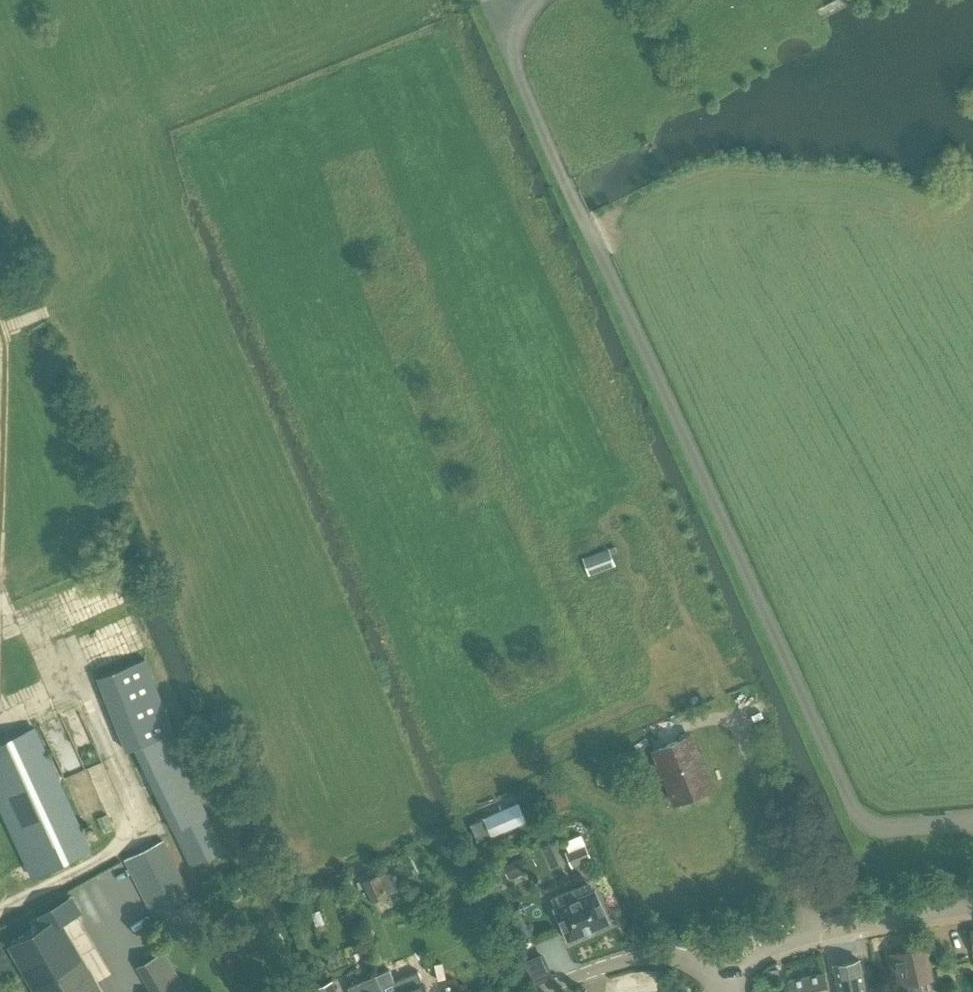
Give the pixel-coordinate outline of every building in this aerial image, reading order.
[(590,574),(613,565),(607,549),(584,557),(590,574)] [(174,731),(173,731),(145,658),(97,677),(126,750),(132,747),(190,867),(226,850),(175,744),(179,742),(174,731)] [(0,743),(0,808),(29,871),(32,876),(32,878),(93,850),(36,727),(0,743)] [(675,803),(712,788),(691,735),(654,751),(675,803)] [(484,818),(468,824),(476,843),(492,836),(492,837),(526,822),(518,802),(484,817),(484,818)] [(590,858),(580,835),(565,841),(570,851),(566,852),(572,866),(590,858)] [(221,914),(206,921),(164,839),(124,860),(167,944),(181,937),(187,948),(203,940),(197,928),(200,927),(211,947),(233,936),(221,914)] [(521,858),(503,866),(508,877),(509,876),(510,876),(514,878),(522,874),(523,871),(526,869),(521,858)] [(371,902),(398,891),(390,869),(362,881),(371,902)] [(609,920),(595,889),(579,896),(576,888),(552,898),(556,906),(553,907),(567,939),(567,940),(609,921),(609,920)] [(9,944),(37,991),(101,991),(60,922),(76,913),(67,898),(38,915),(43,924),(9,944)] [(931,977),(924,946),(889,954),(893,970),(897,970),(902,991),(923,991),(921,980),(931,977)] [(859,960),(834,965),(839,991),(866,991),(859,960)] [(394,981),(389,970),(374,976),(381,991),(382,991),(427,991),(418,970),(394,981)] [(824,973),(788,980),(791,991),(829,991),(824,973)] [(381,991),(374,976),(348,987),(350,991),(382,991),(381,991)] [(332,981),(316,988),(318,991),(336,991),(332,981)]
